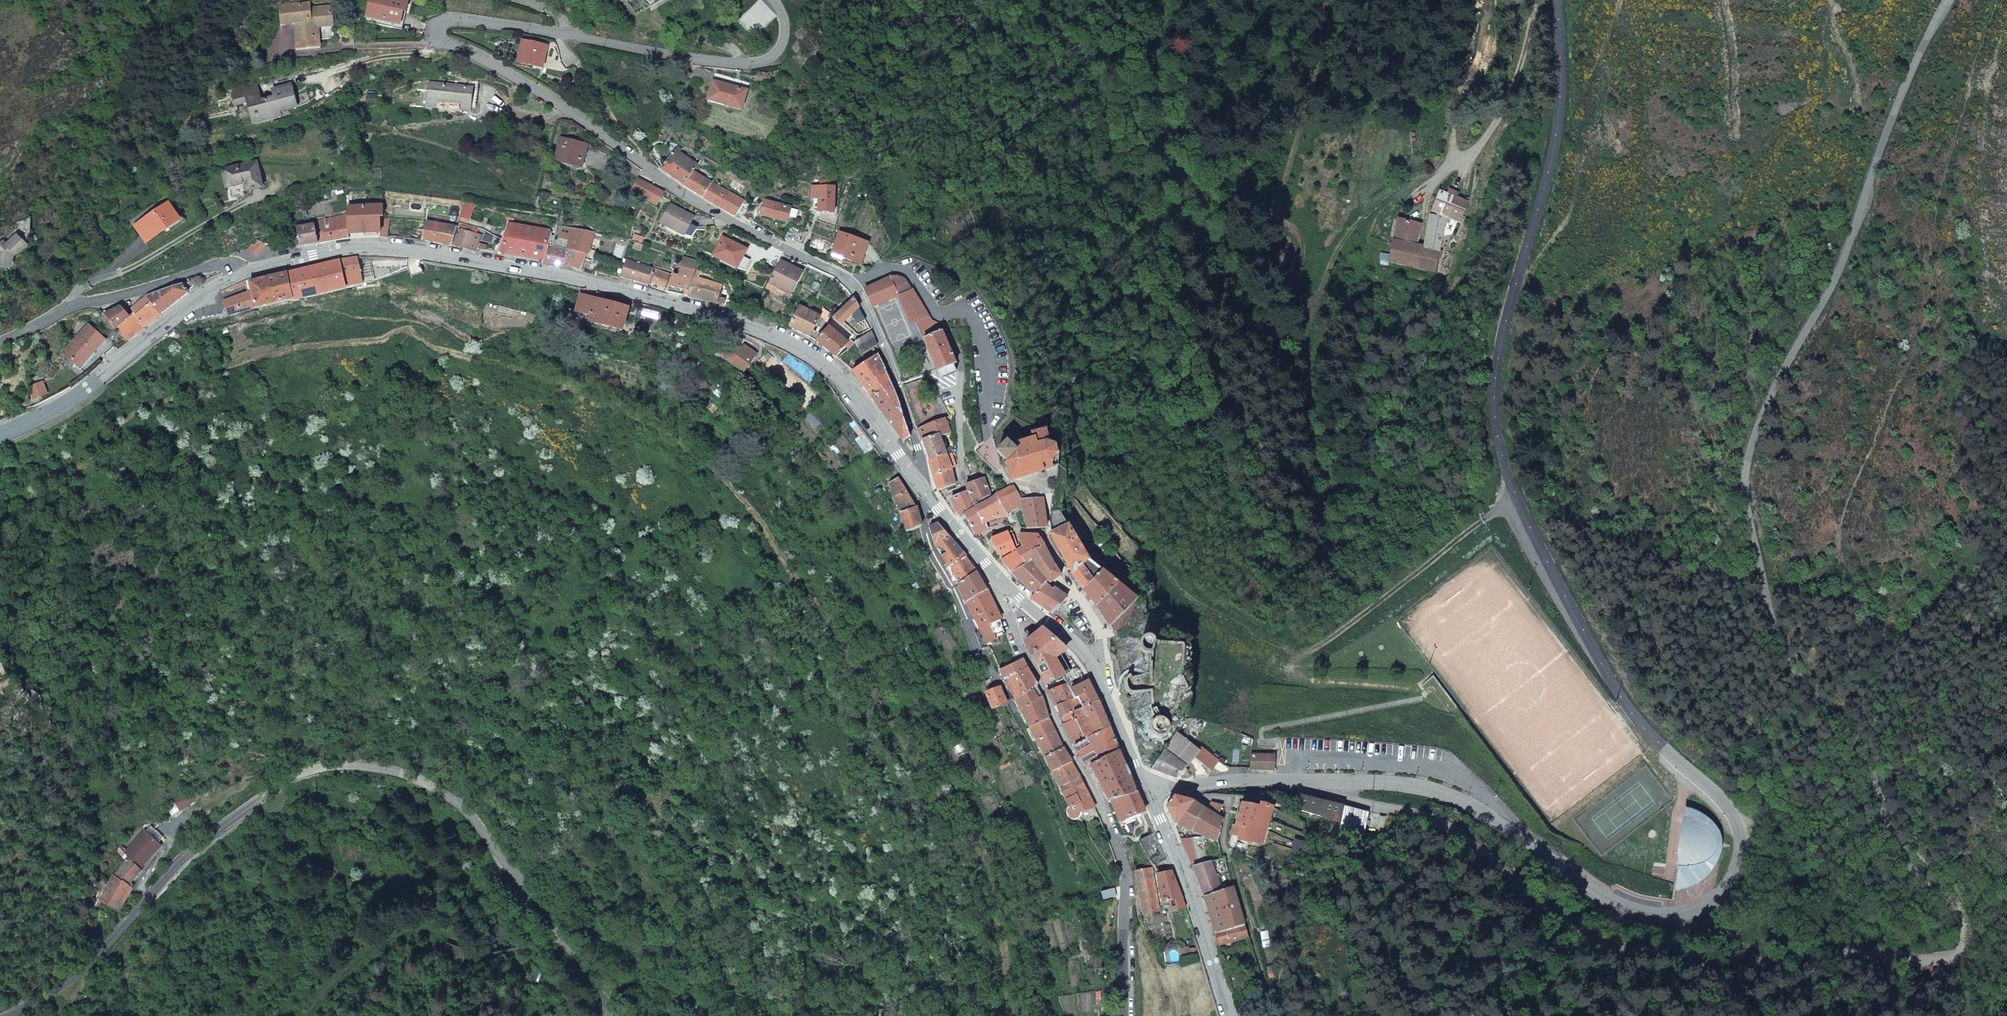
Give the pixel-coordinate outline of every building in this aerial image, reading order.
[(401,0),(370,0),(366,16),(400,23),(402,13),(405,1),(401,0)] [(294,22),(297,49),(319,47),(317,24),(332,23),(330,6),(309,8),(308,3),(280,6),(281,23),(294,22)] [(399,29),(400,23),(366,16),(365,22),(399,29)] [(544,48),(523,43),(520,60),(540,65),(544,48)] [(748,83),(714,74),(707,100),(741,109),(748,83)] [(477,83),(439,79),(439,85),(477,89),(477,83)] [(475,108),(477,89),(439,85),(429,84),(418,87),(417,90),(428,91),(428,103),(437,104),(437,102),(459,104),(459,107),(475,108)] [(273,98),(260,101),(256,86),(233,93),(236,105),(247,102),(252,121),(279,113),(279,112),(296,107),(290,85),(271,90),(273,98)] [(279,113),(252,121),(253,125),(280,117),(279,113)] [(562,141),(557,159),(579,164),(583,147),(562,141)] [(682,184),(683,185),(692,172),(697,166),(679,153),(681,149),(677,147),(660,170),(682,184)] [(579,164),(557,159),(556,163),(578,168),(579,164)] [(256,162),(223,169),(227,191),(243,188),(244,192),(261,188),(256,162)] [(693,191),(719,208),(735,217),(744,201),(712,182),(711,183),(692,172),(683,185),(693,191)] [(663,192),(638,178),(631,190),(656,204),(663,192)] [(833,212),(833,187),(827,187),(828,182),(819,182),(819,187),(811,187),(811,198),(817,198),(817,202),(817,212),(833,212)] [(1431,215),(1447,220),(1462,224),(1468,201),(1438,188),(1431,215)] [(760,215),(786,223),(790,208),(764,201),(760,215)] [(463,202),(458,218),(467,220),(472,204),(463,202)] [(136,225),(147,242),(178,220),(167,204),(136,225)] [(347,215),(349,234),(382,234),(382,218),(381,205),(346,207),(347,215)] [(693,217),(669,205),(659,223),(683,236),(690,237),(696,227),(690,224),(693,217)] [(790,208),(788,217),(794,218),(796,209),(790,208)] [(347,215),(313,222),(319,243),(349,238),(349,234),(347,215)] [(1431,215),(1423,247),(1439,251),(1447,220),(1431,215)] [(319,243),(313,222),(313,221),(310,221),(309,219),(292,223),(293,228),(296,227),(300,246),(319,243)] [(455,227),(426,221),(423,240),(450,246),(455,227)] [(510,223),(503,253),(543,260),(546,245),(550,230),(510,223)] [(1385,266),(1434,273),(1439,251),(1423,247),(1414,244),(1418,228),(1396,223),(1385,266)] [(784,237),(802,245),(808,233),(789,225),(784,237)] [(581,270),(594,233),(560,227),(558,237),(569,240),(566,249),(546,245),(543,260),(542,264),(565,268),(567,263),(581,270)] [(480,235),(455,228),(450,246),(473,252),(480,235)] [(832,254),(859,264),(867,243),(839,232),(832,254)] [(13,257),(19,251),(20,253),(28,246),(19,236),(7,245),(4,242),(0,246),(0,267),(9,269),(13,257)] [(745,270),(750,260),(743,257),(746,250),(722,237),(713,255),(736,268),(735,273),(745,276),(747,271),(745,270)] [(258,255),(267,244),(265,244),(256,242),(249,250),(256,256),(258,255)] [(362,284),(357,257),(339,261),(345,288),(362,284)] [(684,259),(677,276),(672,275),(669,286),(684,290),(683,296),(687,297),(697,262),(684,259)] [(620,277),(649,284),(650,283),(652,269),(625,260),(620,277)] [(345,288),(339,261),(286,273),(293,300),(323,294),(345,288)] [(791,296),(802,272),(779,261),(767,284),(791,296)] [(665,288),(669,274),(652,269),(650,283),(665,288)] [(252,292),(257,309),(293,300),(286,273),(249,282),(250,283),(252,292)] [(897,295),(910,326),(928,317),(905,280),(902,278),(899,277),(895,276),(892,276),(891,277),(864,289),(872,307),(897,295)] [(687,297),(723,306),(725,298),(718,297),(721,285),(693,277),(687,297)] [(185,293),(188,290),(182,284),(146,296),(160,314),(185,293)] [(765,289),(789,301),(791,296),(767,284),(765,289)] [(248,293),(223,301),(227,316),(257,309),(252,292),(248,293)] [(136,315),(145,327),(157,317),(160,314),(146,296),(144,297),(130,308),(134,312),(136,314),(136,315)] [(626,309),(581,296),(576,312),(591,317),(590,323),(621,331),(626,309)] [(865,320),(857,307),(852,299),(833,318),(841,325),(850,316),(858,324),(865,320)] [(130,316),(121,306),(105,314),(117,329),(117,328),(131,317),(130,316)] [(788,327),(809,338),(819,317),(799,307),(788,327)] [(145,327),(136,315),(136,314),(134,312),(130,316),(131,317),(117,328),(127,341),(142,329),(145,327)] [(923,339),(942,330),(938,324),(931,322),(928,317),(917,323),(923,339)] [(88,323),(64,350),(78,364),(86,356),(89,358),(106,340),(88,323)] [(847,343),(828,327),(816,341),(836,357),(847,343)] [(923,339),(927,348),(926,348),(931,361),(933,360),(937,371),(956,363),(942,330),(923,339)] [(862,355),(877,345),(871,332),(854,342),(862,355)] [(721,357),(743,372),(756,353),(744,345),(741,349),(731,342),(721,357)] [(877,354),(852,371),(902,441),(910,436),(899,405),(884,371),(885,370),(877,354)] [(81,366),(89,358),(86,356),(78,364),(81,366)] [(42,380),(29,385),(34,397),(47,393),(42,380)] [(944,417),(917,430),(921,441),(938,434),(939,436),(950,432),(944,417)] [(849,424),(859,436),(864,432),(854,420),(849,424)] [(1033,437),(1010,444),(1007,440),(997,451),(1006,460),(1009,481),(1053,468),(1051,461),(1057,453),(1055,446),(1048,443),(1045,430),(1032,433),(1033,437)] [(859,436),(855,439),(862,449),(872,442),(864,432),(859,436)] [(928,461),(946,454),(939,436),(938,434),(921,441),(928,461)] [(886,465),(873,447),(866,453),(879,470),(886,465)] [(946,454),(951,468),(955,466),(951,453),(946,454)] [(951,468),(946,454),(928,461),(933,475),(951,468)] [(973,464),(971,456),(965,457),(966,465),(971,464),(973,464)] [(966,465),(970,473),(975,471),(971,464),(966,465)] [(880,472),(887,481),(895,477),(888,467),(880,472)] [(951,468),(933,475),(937,490),(955,483),(951,468)] [(968,492),(974,504),(989,495),(983,478),(964,485),(967,489),(968,492)] [(889,484),(906,532),(921,526),(916,507),(903,485),(898,479),(889,484)] [(997,494),(1007,512),(1022,504),(1022,500),(1013,488),(1010,487),(997,494)] [(962,494),(950,499),(956,515),(961,520),(965,517),(964,516),(972,509),(975,507),(974,504),(968,492),(962,494)] [(997,494),(975,507),(972,509),(981,524),(984,523),(994,519),(1009,514),(1007,512),(997,494)] [(1025,515),(1025,519),(1027,528),(1028,528),(1046,527),(1042,499),(1022,500),(1022,504),(1025,515)] [(1051,502),(1051,513),(1059,511),(1062,511),(1061,502),(1051,502)] [(981,524),(972,509),(964,516),(965,517),(975,536),(987,528),(984,523),(981,524)] [(1059,550),(1071,573),(1096,607),(1119,584),(1102,570),(1088,560),(1059,511),(1051,513),(1051,532),(1050,533),(1052,538),(1056,544),(1059,550)] [(934,545),(945,567),(949,566),(964,557),(965,556),(937,524),(936,524),(929,527),(930,531),(934,545)] [(999,556),(1013,549),(1008,532),(999,535),(997,533),(995,533),(992,534),(991,535),(991,537),(999,556)] [(1039,536),(1019,534),(1018,540),(1023,547),(1028,544),(1031,550),(1043,544),(1039,536)] [(1013,574),(1030,561),(1036,557),(1031,550),(1028,544),(1023,547),(1015,551),(1013,549),(999,556),(1000,558),(1013,574)] [(1031,550),(1036,557),(1030,561),(1047,581),(1048,579),(1051,581),(1061,575),(1052,562),(1043,544),(1031,550)] [(964,557),(949,566),(957,584),(975,571),(970,564),(964,557)] [(1030,561),(1013,574),(1034,594),(1046,582),(1047,581),(1030,561)] [(975,571),(957,584),(965,603),(986,590),(978,576),(975,571)] [(1046,582),(1034,594),(1030,598),(1051,612),(1059,604),(1066,597),(1046,582)] [(1129,619),(1138,599),(1119,584),(1096,607),(1114,632),(1122,624),(1129,619)] [(1000,618),(986,590),(965,603),(979,630),(999,619),(1000,618)] [(1004,633),(999,619),(979,630),(986,644),(996,639),(995,638),(1004,633)] [(1066,650),(1041,630),(1024,644),(1044,685),(1065,674),(1055,656),(1066,650)] [(1185,675),(1187,643),(1161,641),(1159,638),(1155,635),(1148,636),(1144,640),(1143,645),(1145,649),(1148,653),(1151,654),(1150,672),(1143,673),(1140,673),(1134,673),(1129,674),(1127,678),(1127,685),(1129,692),(1131,694),(1151,692),(1152,712),(1153,715),(1156,716),(1153,719),(1151,722),(1151,727),(1153,730),(1156,732),(1160,733),(1162,733),(1165,732),(1170,727),(1170,723),(1169,720),(1174,717),(1176,711),(1183,690),(1184,690),(1189,689),(1190,685),(1185,675)] [(1022,659),(998,670),(1003,680),(1026,667),(1022,659)] [(1014,701),(1037,685),(1026,667),(1003,680),(1014,701)] [(985,682),(986,692),(995,689),(994,687),(991,680),(985,682)] [(1095,695),(1088,681),(1070,689),(1075,698),(1078,697),(1083,709),(1098,701),(1095,695)] [(1055,705),(1075,698),(1070,689),(1068,690),(1064,684),(1047,691),(1048,694),(1053,706),(1055,705)] [(1037,685),(1014,701),(1019,709),(1041,696),(1037,685)] [(986,692),(992,709),(1006,704),(1000,687),(998,687),(995,689),(986,692)] [(1019,709),(1029,728),(1048,718),(1046,709),(1041,696),(1019,709)] [(1061,719),(1083,709),(1078,697),(1075,698),(1055,705),(1061,719)] [(1083,709),(1061,719),(1065,725),(1076,720),(1085,739),(1109,727),(1101,708),(1098,701),(1083,709)] [(1036,741),(1055,731),(1050,722),(1048,718),(1029,728),(1036,741)] [(1065,732),(1073,746),(1085,739),(1076,720),(1065,725),(1062,726),(1065,732)] [(1089,766),(1119,750),(1114,737),(1109,727),(1085,739),(1073,746),(1086,768),(1089,766)] [(1044,757),(1062,747),(1060,742),(1055,731),(1036,741),(1044,757)] [(1177,733),(1152,770),(1170,777),(1176,779),(1194,758),(1211,772),(1219,762),(1201,747),(1199,750),(1196,748),(1177,733)] [(1052,772),(1071,761),(1068,757),(1062,747),(1044,757),(1052,772)] [(1123,759),(1119,750),(1089,766),(1099,783),(1109,800),(1137,793),(1123,759)] [(1273,755),(1251,754),(1250,769),(1273,770),(1273,755)] [(1059,786),(1079,777),(1075,769),(1071,761),(1052,772),(1059,786)] [(1000,770),(1010,765),(1008,762),(999,766),(1000,770)] [(1079,777),(1059,786),(1065,800),(1086,790),(1081,780),(1079,777)] [(1080,813),(1094,807),(1086,790),(1065,800),(1068,807),(1067,808),(1066,811),(1066,812),(1067,815),(1069,817),(1071,818),(1073,819),(1076,819),(1078,817),(1079,816),(1080,813)] [(187,792),(171,802),(178,813),(194,804),(187,792)] [(1137,793),(1109,800),(1118,823),(1144,811),(1138,796),(1137,793)] [(1294,807),(1337,820),(1341,806),(1297,795),(1296,801),(1294,807)] [(1165,806),(1174,826),(1176,825),(1177,824),(1176,824),(1192,801),(1174,796),(1173,798),(1165,806)] [(1220,810),(1216,817),(1209,813),(1206,810),(1192,801),(1176,824),(1177,824),(1216,841),(1223,821),(1224,817),(1223,812),(1220,810)] [(1207,808),(1206,810),(1209,813),(1216,817),(1220,810),(1223,806),(1212,803),(1209,809),(1207,808)] [(1240,828),(1238,837),(1237,840),(1262,844),(1273,807),(1261,804),(1259,807),(1251,805),(1242,804),(1235,826),(1240,828)] [(1337,835),(1362,841),(1367,813),(1343,807),(1337,835)] [(1720,841),(1719,836),(1716,829),(1712,823),(1709,820),(1705,816),(1699,812),(1690,809),(1685,808),(1684,818),(1686,818),(1692,820),(1697,822),(1696,831),(1685,830),(1682,853),(1693,854),(1692,863),(1687,863),(1681,864),(1678,864),(1677,873),(1681,873),(1679,889),(1690,886),(1699,881),(1707,874),(1711,870),(1715,863),(1719,853),(1720,848),(1720,841)] [(1685,830),(1696,831),(1697,822),(1692,820),(1686,818),(1685,830)] [(1238,837),(1240,828),(1235,826),(1232,836),(1238,837)] [(143,833),(121,856),(137,871),(158,848),(143,833)] [(1200,838),(1180,839),(1186,852),(1203,849),(1200,838)] [(1293,840),(1291,851),(1310,855),(1308,849),(1306,842),(1293,840)] [(1203,849),(1186,852),(1192,866),(1207,863),(1203,849)] [(1693,854),(1682,853),(1681,864),(1687,863),(1692,863),(1693,854)] [(119,891),(138,873),(122,860),(104,877),(107,881),(94,903),(111,914),(124,895),(119,891)] [(1221,891),(1210,862),(1207,863),(1192,866),(1204,897),(1221,891)] [(1138,890),(1154,887),(1151,868),(1141,869),(1134,871),(1138,890)] [(1157,874),(1161,902),(1168,901),(1181,898),(1176,885),(1170,871),(1157,874)] [(1138,890),(1142,915),(1158,911),(1154,887),(1138,890)] [(1215,933),(1244,925),(1232,887),(1221,891),(1204,897),(1209,915),(1215,933)] [(1114,888),(1100,892),(1102,900),(1116,896),(1114,888)] [(1181,898),(1168,901),(1170,910),(1184,907),(1181,898)] [(1244,925),(1215,933),(1218,945),(1248,937),(1244,925)] [(1267,998),(1250,1002),(1252,1010),(1269,1006),(1267,998)]
